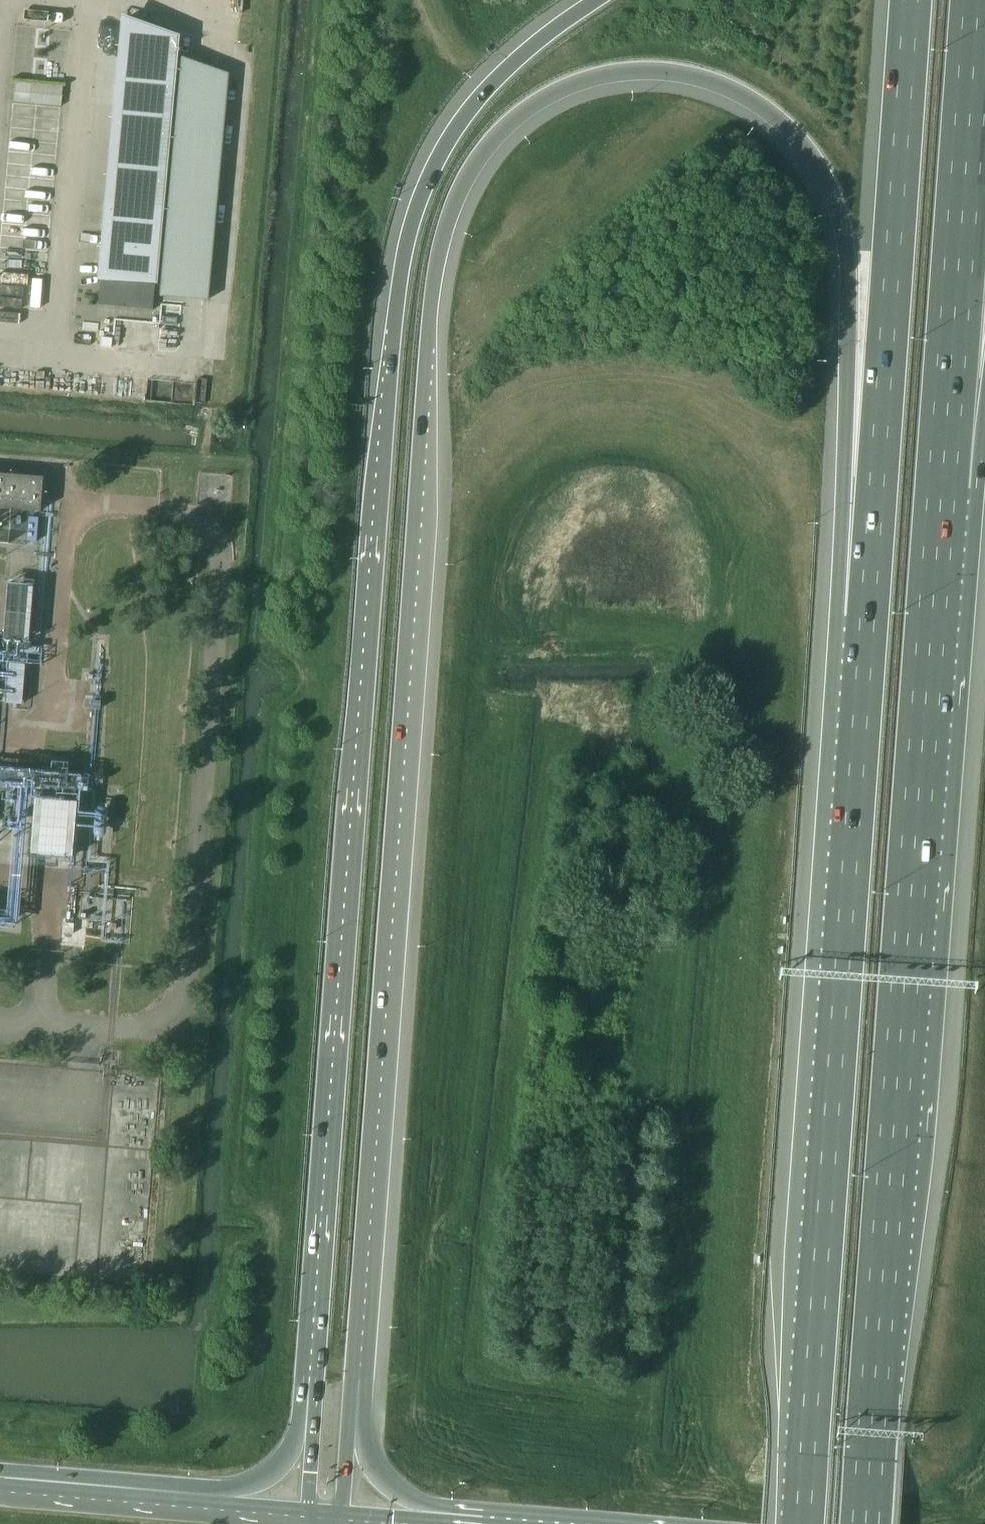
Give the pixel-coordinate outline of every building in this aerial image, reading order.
[(159,246),(174,78),(178,36),(124,19),(117,89),(115,89),(115,90),(117,90),(100,277),(155,282),(159,246)] [(207,300),(227,73),(223,72),(208,66),(180,57),(159,296),(186,298),(202,300),(207,300)] [(39,509),(42,478),(0,474),(0,506),(39,509)] [(33,581),(6,579),(1,638),(28,641),(33,581)] [(25,662),(9,661),(6,703),(22,705),(25,662)] [(35,796),(30,854),(71,857),(76,799),(35,796)]
